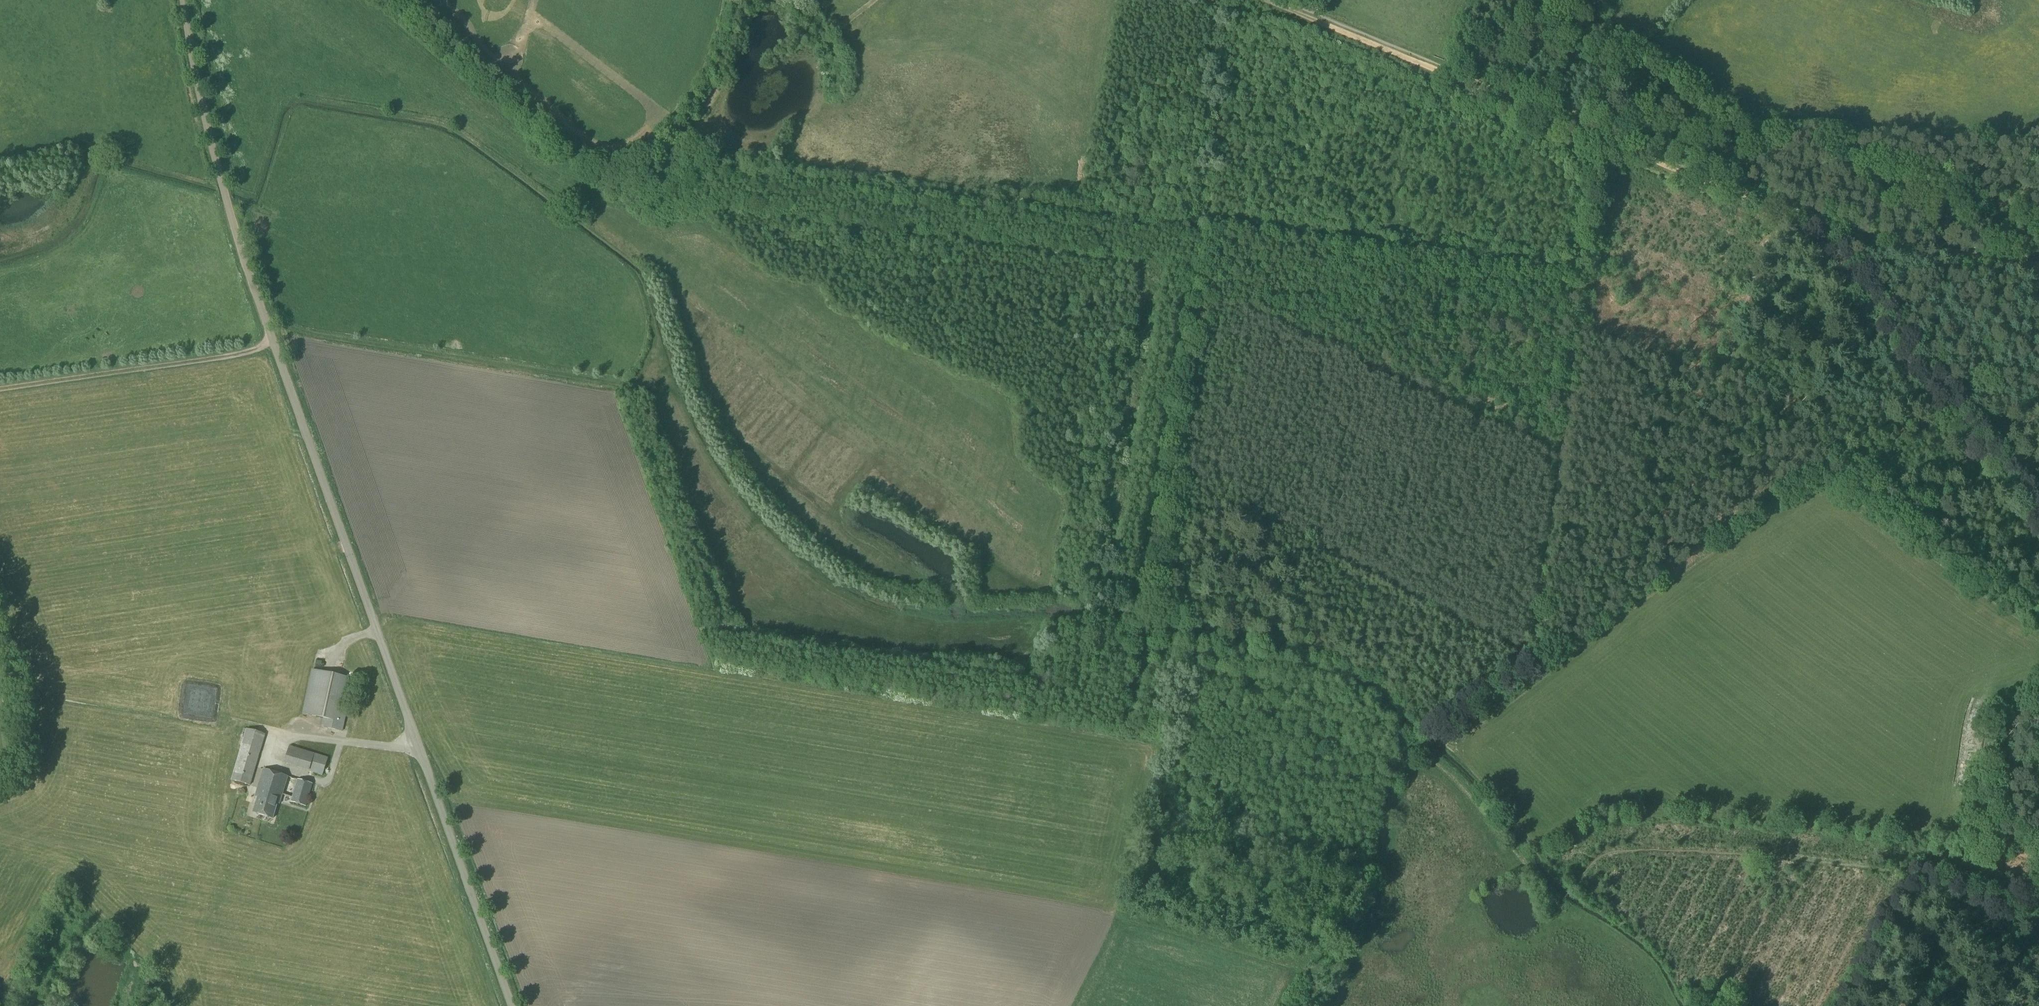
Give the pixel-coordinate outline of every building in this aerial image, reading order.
[(282,577),(267,582),(269,587),(284,583),(282,577)] [(349,612),(346,601),(333,605),(336,616),(349,612)] [(341,731),(353,679),(312,670),(302,714),(323,718),(321,727),(341,731)] [(250,786),(265,735),(246,729),(231,780),(250,786)] [(284,763),(290,765),(295,749),(296,748),(289,746),(284,763)] [(322,775),(328,758),(314,753),(309,771),(322,775)] [(279,804),(280,799),(282,795),(287,777),(262,770),(254,797),(257,798),(252,813),(272,819),(277,803),(279,804)] [(305,807),(312,784),(297,780),(290,802),(305,807)]
